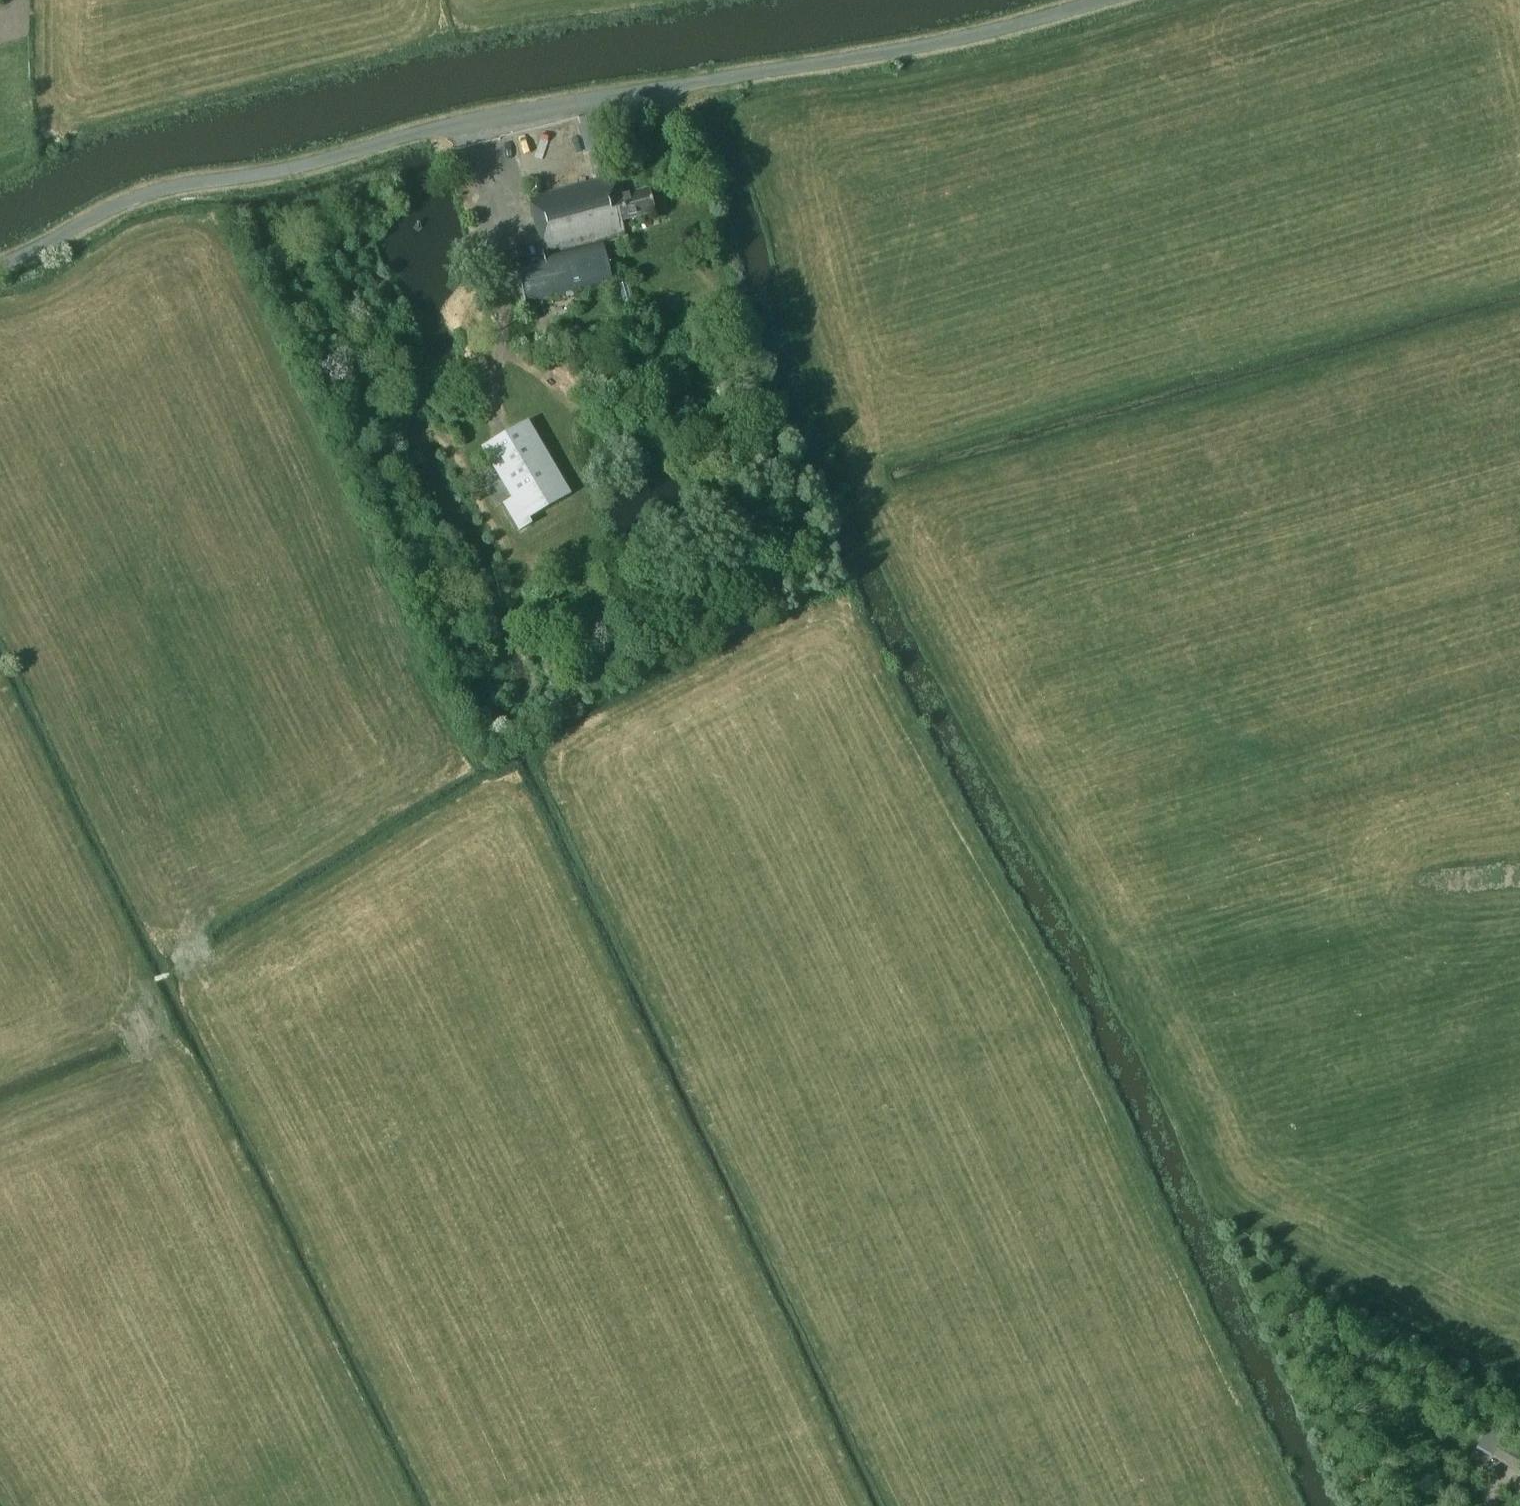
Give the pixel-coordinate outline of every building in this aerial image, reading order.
[(603,148),(589,152),(594,175),(609,172),(603,148)] [(624,193),(619,174),(531,197),(545,251),(626,230),(624,220),(657,211),(650,186),(624,193)] [(635,245),(632,235),(624,237),(627,248),(635,245)] [(614,282),(604,242),(545,258),(545,261),(517,269),(527,305),(614,282)] [(519,530),(531,523),(528,517),(570,493),(527,420),(482,447),(513,499),(504,504),(519,530)] [(1364,1480),(1361,1473),(1354,1476),(1357,1483),(1364,1480)]
